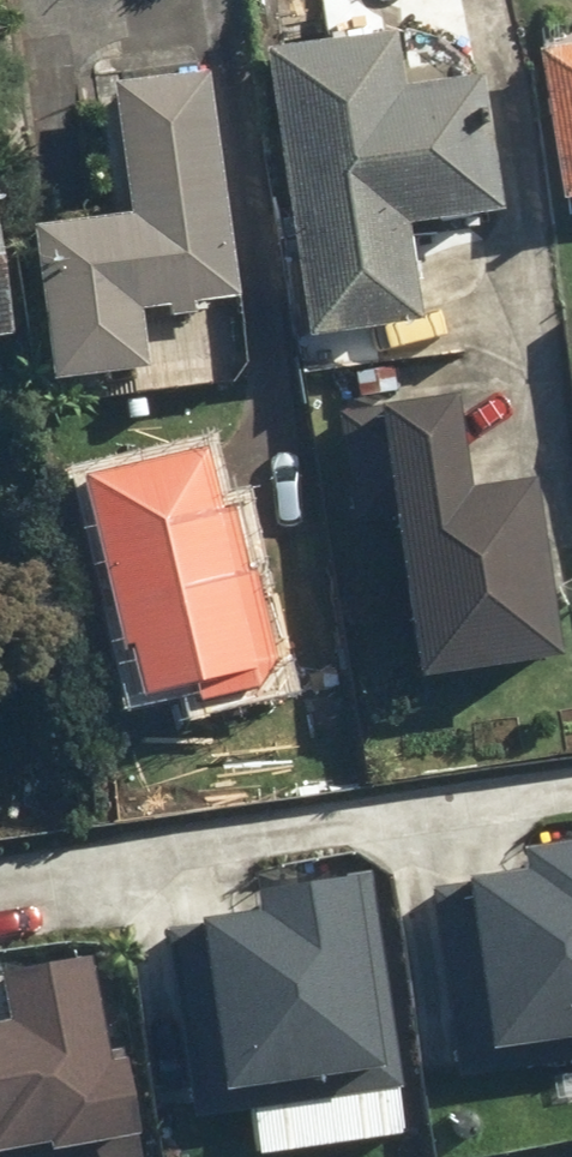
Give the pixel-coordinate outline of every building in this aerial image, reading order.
[(398,26),(267,45),(309,332),(427,314),(413,219),(508,205),(488,70),(406,82),(398,26)] [(553,192),(571,190),(571,28),(541,31),(553,192)] [(239,292),(208,63),(109,76),(127,206),(38,218),(59,376),(151,364),(143,305),(170,301),(171,312),(200,308),(199,298),(239,292)] [(14,332),(0,228),(0,334),(14,332)] [(461,391),(341,407),(356,515),(395,509),(417,667),(564,647),(540,475),(474,484),(461,391)] [(281,663),(264,552),(239,556),(230,494),(222,441),(92,460),(121,651),(147,647),(152,682),(281,663)] [(542,1040),(571,1037),(571,826),(518,832),(521,856),(430,867),(453,1074),(518,1066),(515,1043),(542,1040)] [(253,901),(165,916),(200,1119),(249,1111),(257,1156),(413,1130),(367,864),(250,884),(253,901)] [(79,1130),(146,1123),(138,1041),(111,1044),(100,938),(2,949),(9,1018),(0,1019),(0,1156),(82,1156),(79,1130)]
